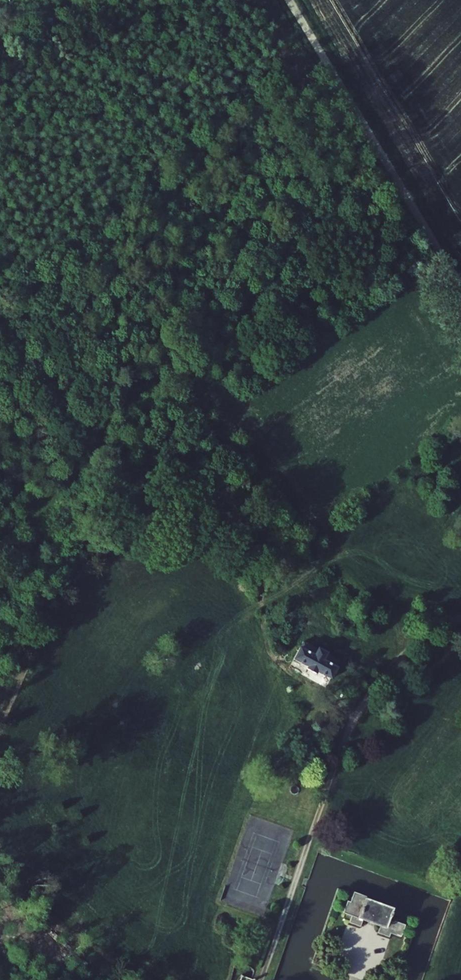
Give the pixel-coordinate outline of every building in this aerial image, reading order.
[(305,638),(294,658),(328,676),(330,674),(337,677),(345,663),(338,659),(340,656),(305,638)] [(363,898),(356,918),(385,927),(392,907),(363,898)]
